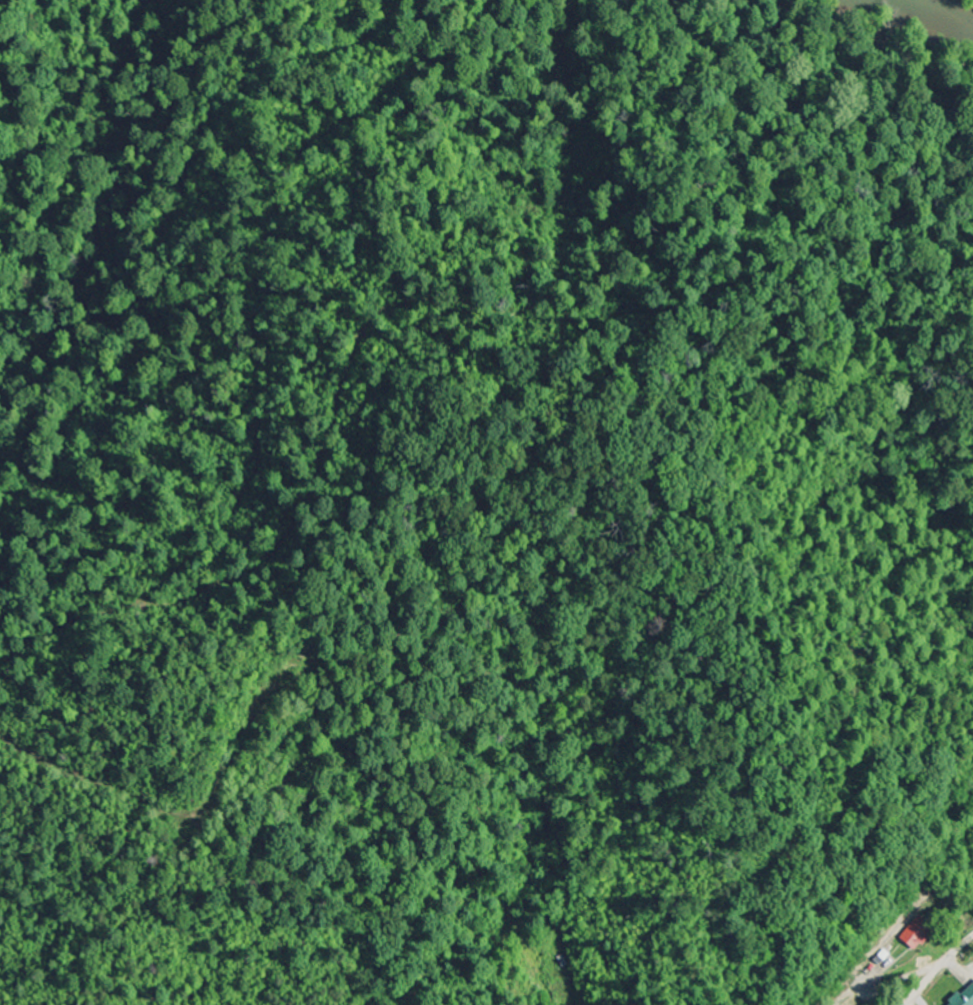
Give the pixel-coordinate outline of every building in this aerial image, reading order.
[(921,952),(936,927),(918,916),(904,941),(921,952)] [(952,1004),(972,1004),(972,987),(952,1004)]
